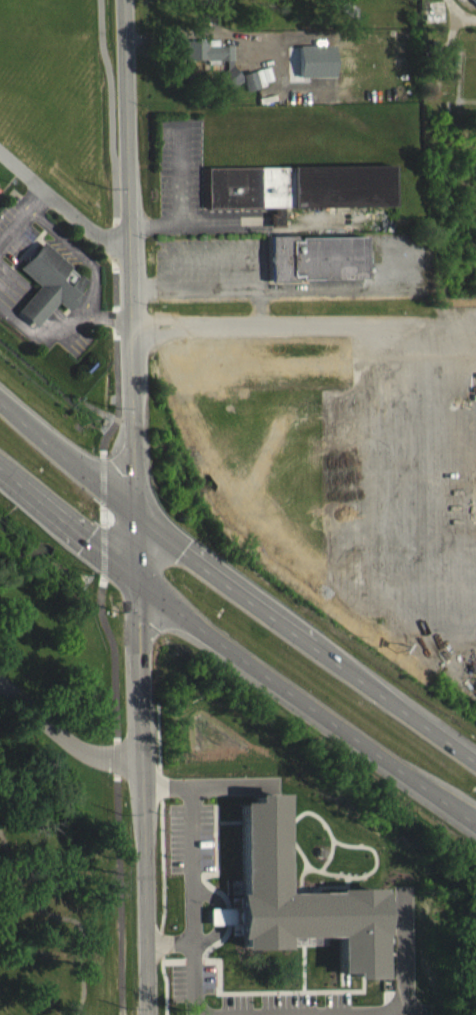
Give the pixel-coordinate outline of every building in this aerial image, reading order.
[(464,5),(475,16),(475,0),(469,0),(464,5)] [(231,72),(231,56),(216,56),(216,50),(184,51),(184,70),(206,70),(206,73),(231,72)] [(298,86),(333,86),(332,57),(297,57),(298,86)] [(214,88),(226,102),(242,89),(230,75),(214,88)] [(205,219),(270,218),(270,234),(281,234),(281,218),(391,217),(390,176),(205,178),(205,219)] [(47,241),(76,266),(74,268),(83,275),(84,274),(91,280),(82,291),(86,295),(81,301),(72,311),(62,302),(40,327),(21,311),(43,286),(23,268),(47,241)] [(292,249),(292,246),(266,246),(267,293),(295,293),(295,290),(362,289),(362,247),(292,249)] [(281,902),(280,804),(249,805),(249,813),(236,813),(237,906),(233,906),(234,949),(238,949),(238,960),(282,960),(282,948),(334,948),(335,984),(348,984),(348,990),(379,990),(379,902),(281,902)]
